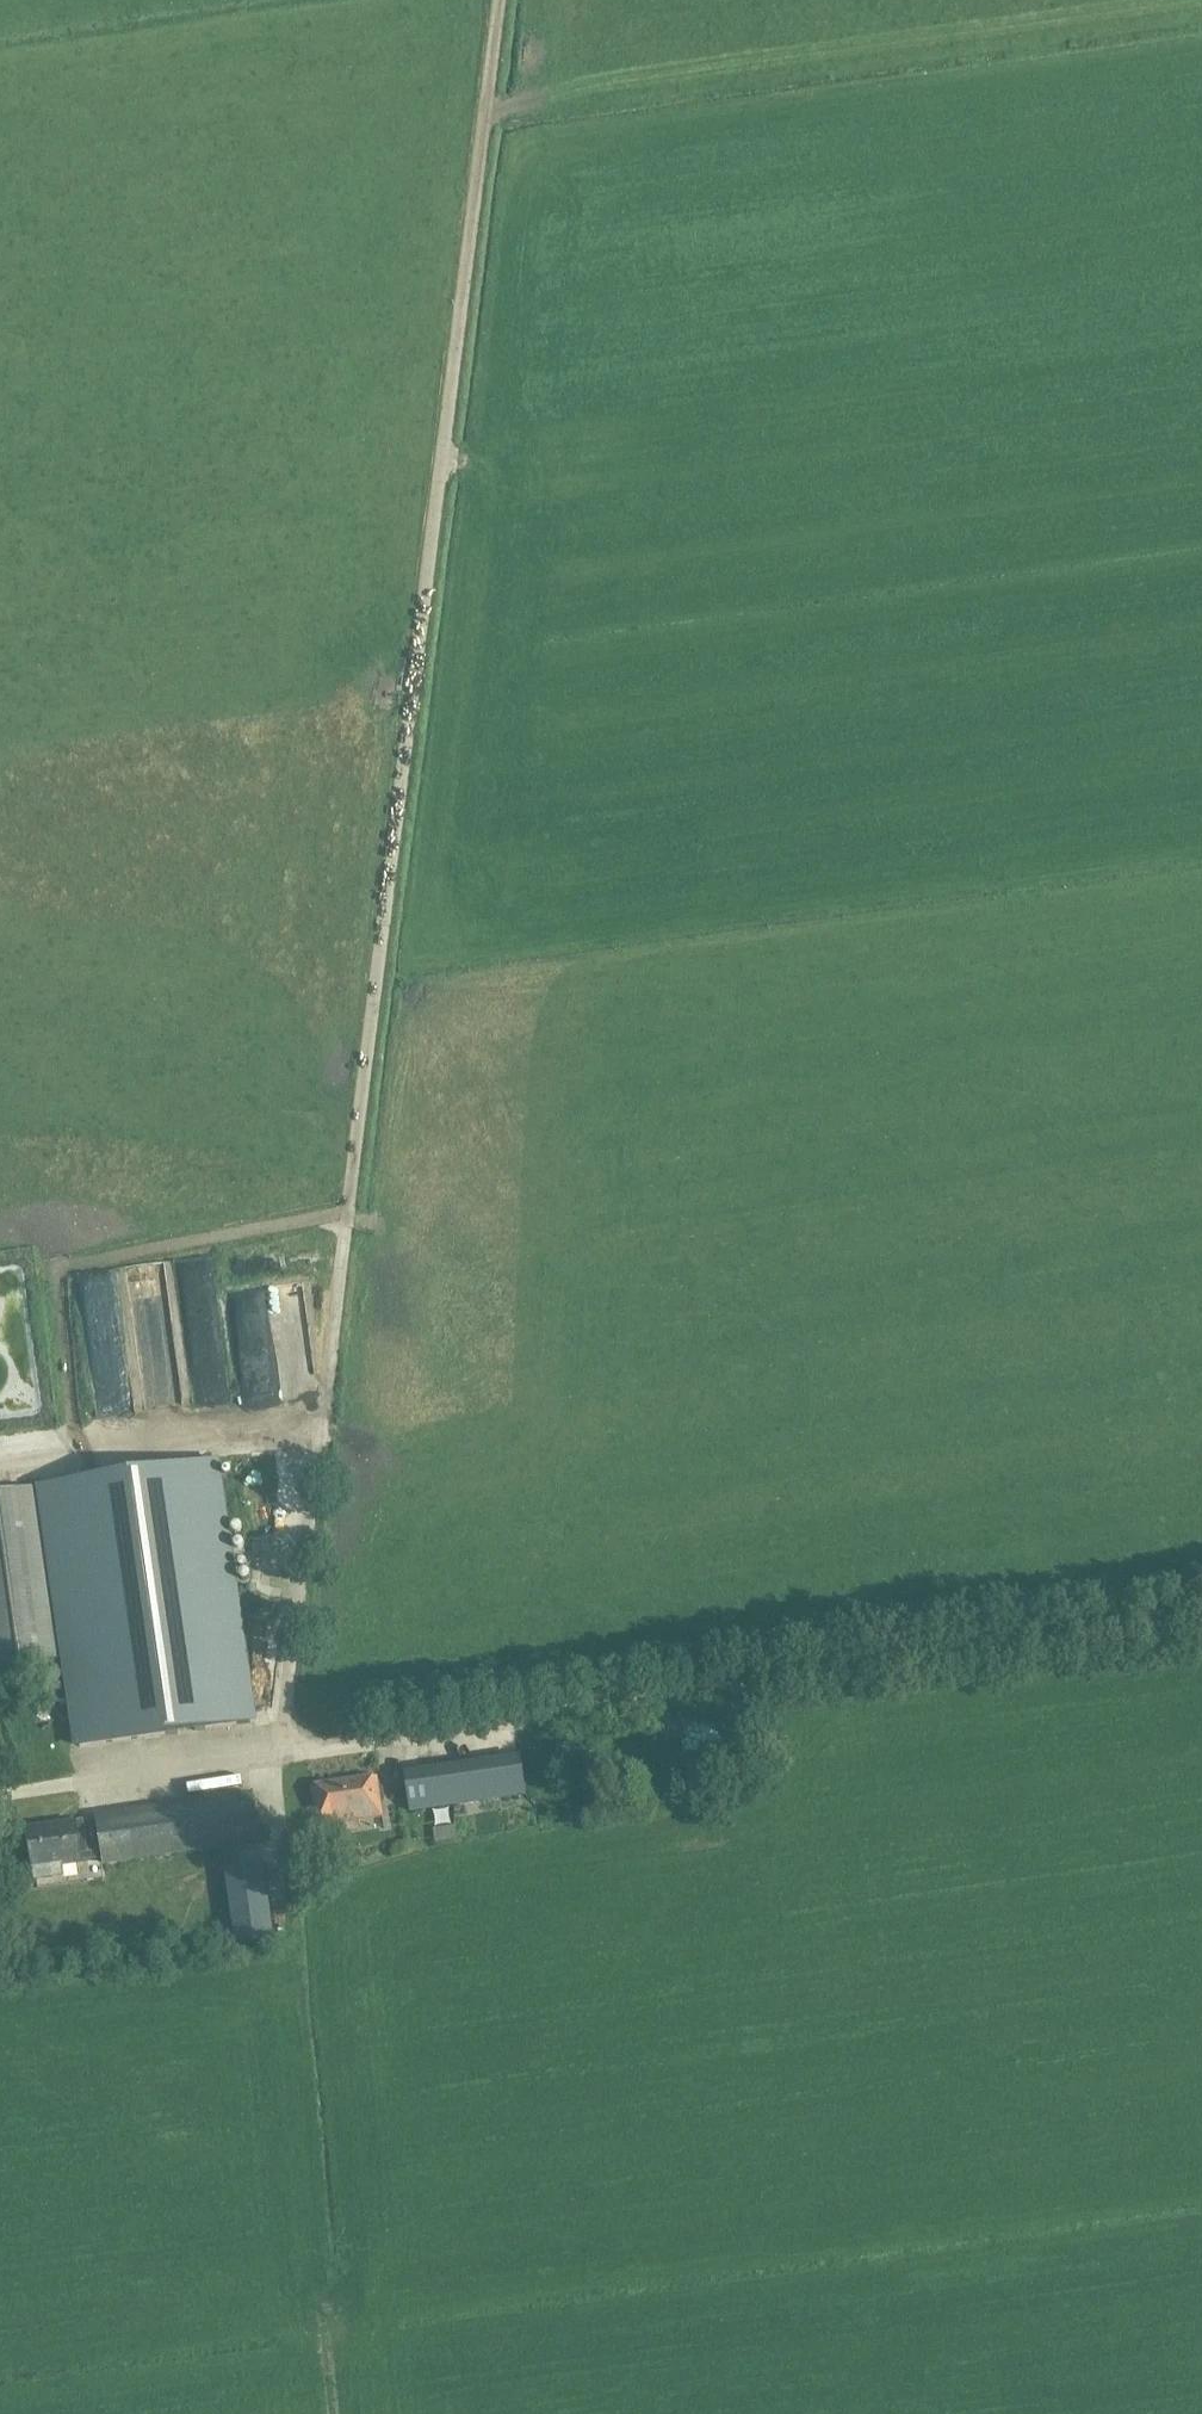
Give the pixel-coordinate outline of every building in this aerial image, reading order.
[(279,1307),(296,1306),(295,1279),(278,1280),(279,1307)] [(94,1313),(112,1312),(111,1295),(78,1297),(79,1320),(94,1319),(94,1313)] [(298,1325),(268,1325),(268,1342),(299,1341),(298,1325)] [(196,1364),(191,1364),(192,1381),(215,1380),(214,1366),(207,1367),(206,1346),(195,1347),(196,1364)] [(260,1355),(234,1357),(236,1387),(262,1386),(260,1355)] [(121,1401),(123,1361),(85,1359),(83,1399),(121,1401)] [(74,1748),(246,1724),(209,1464),(39,1488),(74,1748)] [(0,1493),(0,1667),(59,1660),(34,1488),(0,1493)] [(678,1751),(660,1755),(664,1772),(682,1768),(678,1751)] [(407,1778),(412,1817),(523,1800),(517,1761),(407,1778)] [(376,1777),(311,1786),(316,1826),(382,1817),(376,1777)] [(90,1854),(78,1855),(79,1862),(101,1859),(102,1866),(222,1849),(260,1844),(253,1793),(95,1813),(100,1852),(90,1854)] [(74,1822),(27,1829),(34,1879),(61,1875),(60,1868),(80,1865),(79,1862),(78,1855),(90,1854),(85,1820),(74,1822)] [(263,1864),(224,1868),(223,1868),(233,1948),(274,1943),(263,1864)]
